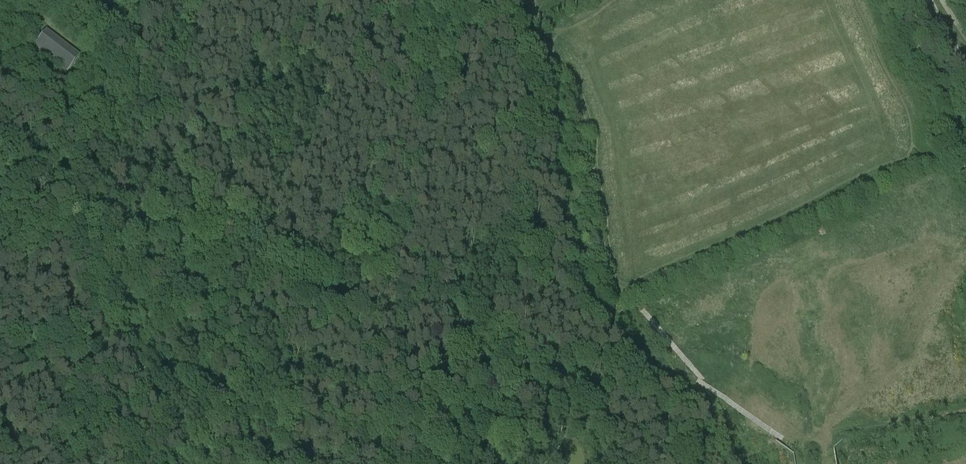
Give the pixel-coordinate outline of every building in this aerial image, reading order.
[(46,29),(33,46),(67,72),(80,55),(46,29)]
